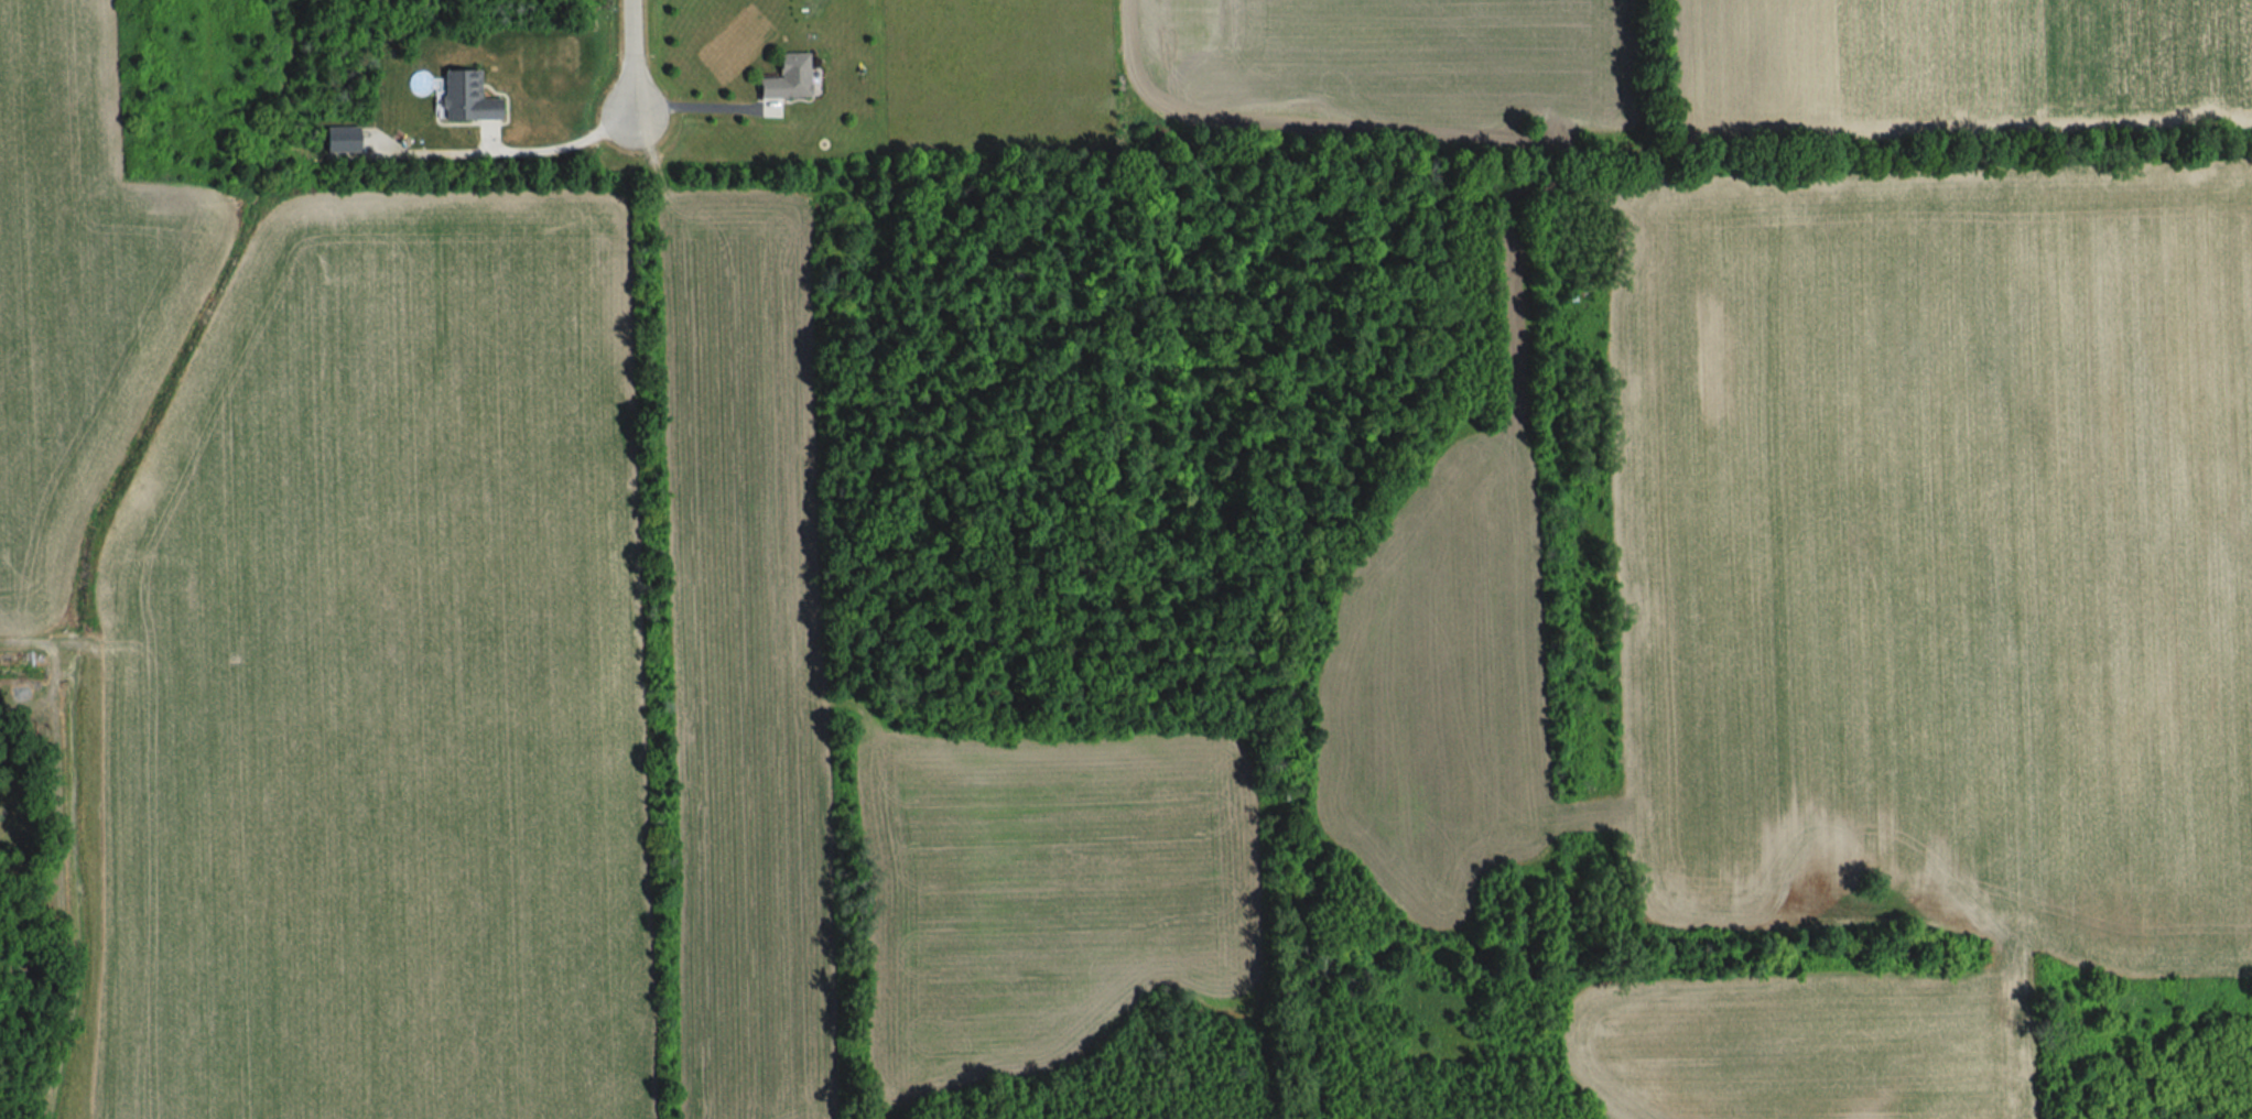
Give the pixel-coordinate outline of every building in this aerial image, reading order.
[(753,77),(754,99),(806,99),(805,54),(773,54),(773,77),(753,77)] [(499,120),(498,99),(478,99),(477,71),(449,71),(450,121),(499,120)]
